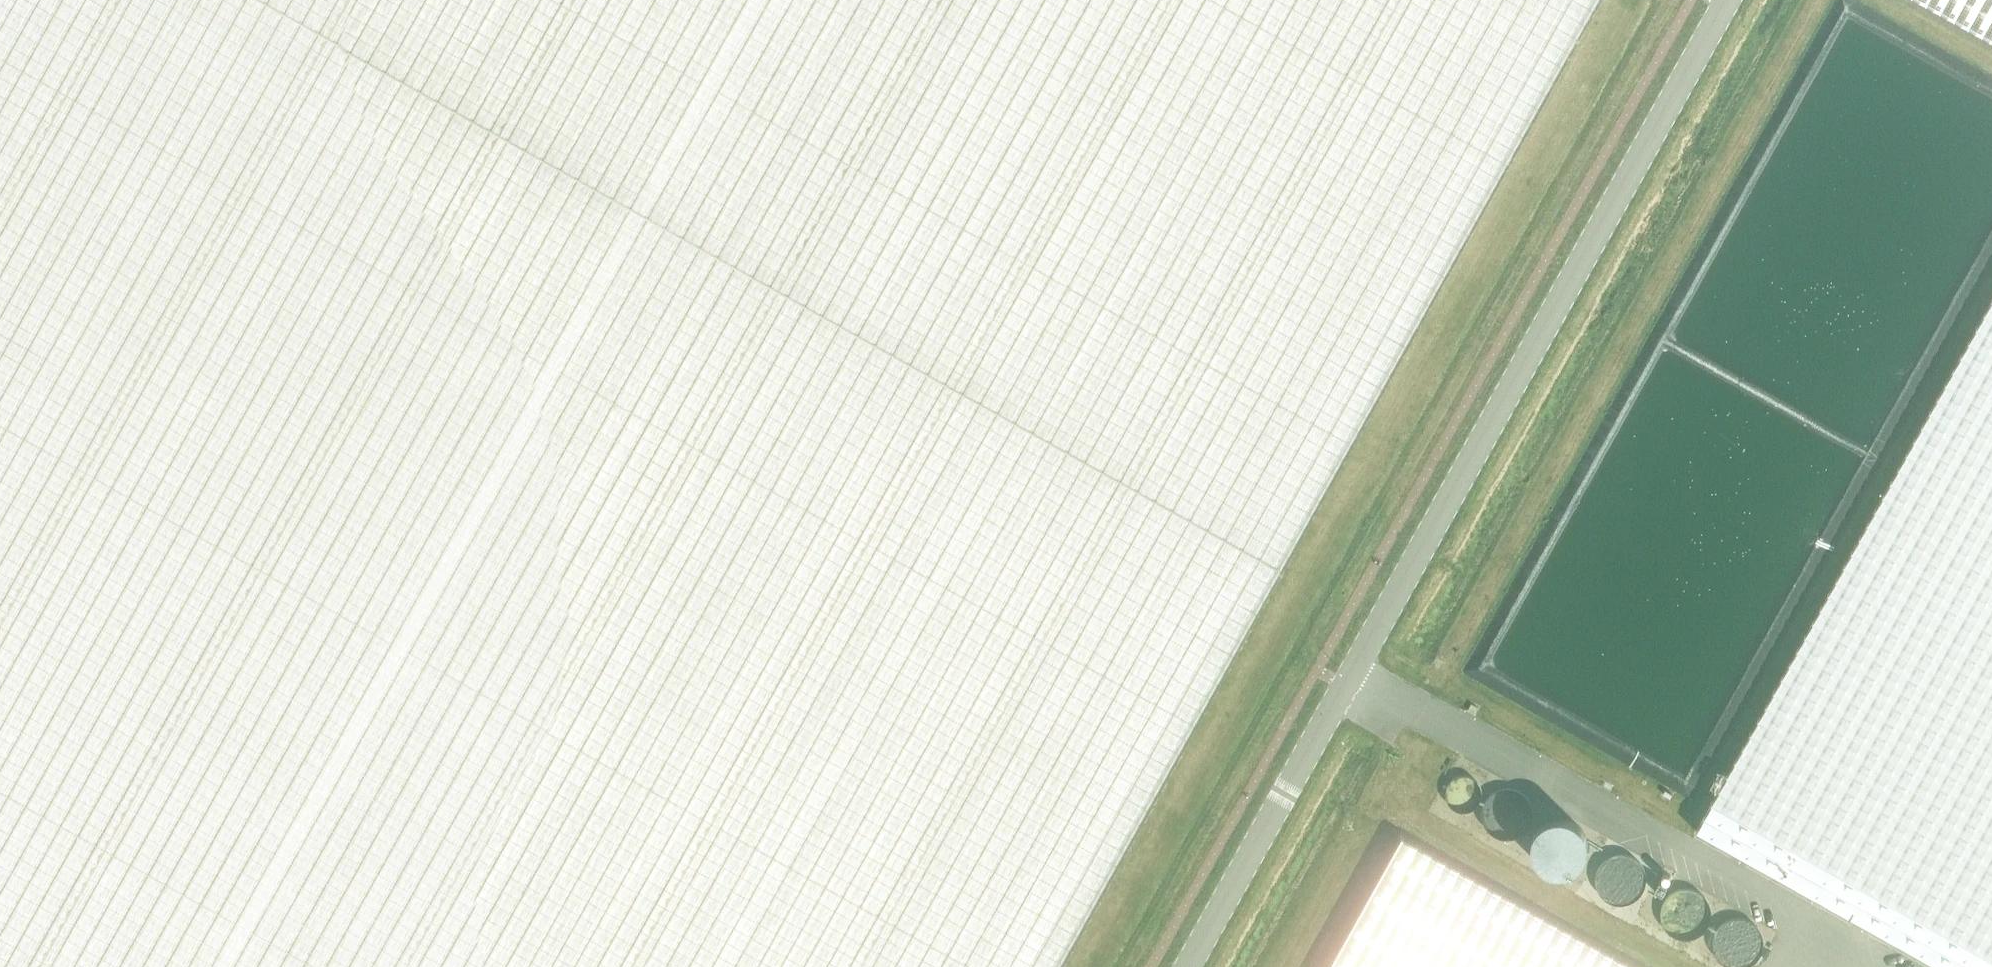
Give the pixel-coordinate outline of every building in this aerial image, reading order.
[(1597,0),(0,0),(0,966),(1058,966),(1597,0)] [(1991,40),(1991,0),(1921,0),(1991,40)] [(1697,832),(1941,966),(1991,966),(1991,303),(1697,832)] [(1448,785),(1447,792),(1448,800),(1453,806),(1460,810),(1468,810),(1475,808),(1481,803),(1483,796),(1484,789),(1482,783),(1477,778),(1471,774),(1464,774),(1457,775),(1452,779),(1448,785)] [(1485,805),(1483,814),(1485,824),(1491,833),(1500,838),(1511,838),(1520,835),(1528,828),(1531,820),(1532,811),(1529,802),(1523,795),(1515,791),(1506,790),(1497,792),(1489,797),(1485,805)] [(1537,839),(1535,849),(1538,860),(1544,869),(1554,875),(1566,876),(1576,872),(1585,864),(1589,855),(1589,845),(1586,835),(1579,828),(1571,823),(1560,822),(1551,824),(1542,830),(1537,839)] [(1402,838),(1330,966),(1634,966),(1402,838)] [(1597,869),(1596,878),(1598,888),(1604,896),(1613,901),(1623,902),(1633,899),(1641,892),(1644,883),(1645,874),(1642,866),(1636,859),(1628,854),(1619,853),(1610,855),(1602,861),(1597,869)] [(1664,903),(1663,912),(1665,922),(1671,930),(1680,935),(1690,936),(1700,933),(1708,926),(1711,917),(1712,908),(1709,900),(1703,893),(1695,888),(1686,887),(1677,889),(1669,895),(1664,903)] [(1714,943),(1716,953),(1722,962),(1731,966),(1736,966),(1743,966),(1751,964),(1759,957),(1762,949),(1763,940),(1760,931),(1754,924),(1746,920),(1737,918),(1728,921),(1720,926),(1715,934),(1714,943)]
